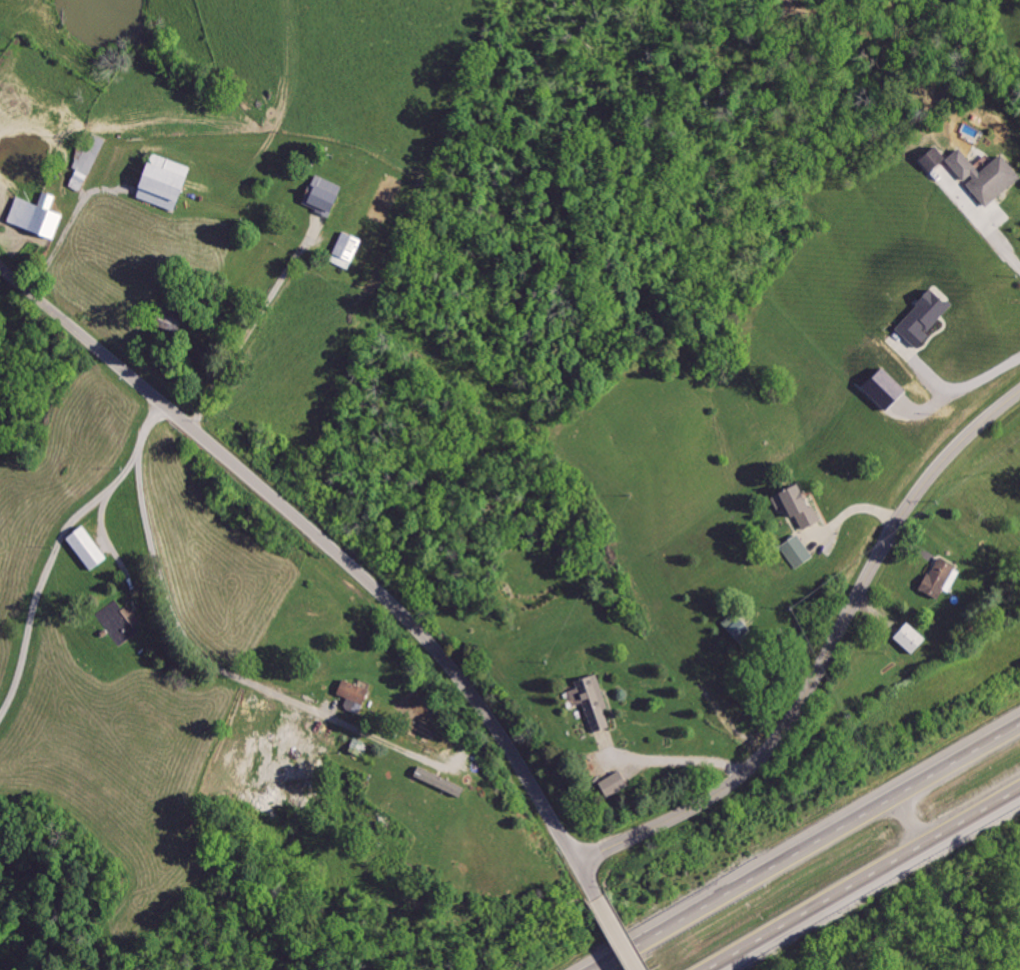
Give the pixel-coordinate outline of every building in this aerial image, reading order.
[(111,138),(98,132),(80,170),(81,170),(74,185),(87,192),(111,138)] [(1011,154),(985,172),(968,147),(951,159),(943,147),(923,160),(932,174),(954,159),(987,207),(1019,185),(1019,166),(1011,154)] [(196,166),(166,158),(165,163),(157,161),(146,200),(181,210),(183,201),(190,203),(198,176),(194,175),(196,166)] [(307,205),(337,217),(349,187),(321,176),(315,191),(313,190),(307,205)] [(60,237),(67,213),(55,210),(59,195),(47,191),(43,204),(19,197),(12,224),(60,237)] [(333,261),(353,270),(367,240),(347,231),(333,261)] [(901,328),(923,350),(935,337),(931,333),(958,305),(941,288),(901,328)] [(915,390),(889,365),(867,388),(893,413),(915,390)] [(825,522),(808,485),(777,499),(782,510),(794,504),(806,531),(825,522)] [(111,561),(91,525),(71,537),(91,573),(111,561)] [(800,569),(817,557),(803,536),(785,548),(800,569)] [(946,599),(959,564),(940,557),(927,592),(946,599)] [(106,624),(122,646),(146,629),(130,607),(106,624)] [(745,647),(759,637),(741,612),(727,622),(745,647)] [(933,639),(915,623),(901,638),(919,655),(933,639)] [(614,729),(610,709),(611,709),(604,676),(583,680),(595,733),(614,729)] [(349,709),(365,714),(374,690),(347,680),(342,695),(353,699),(349,709)] [(471,788),(422,766),(418,776),(467,798),(471,788)] [(633,787),(625,771),(606,781),(614,797),(633,787)]
